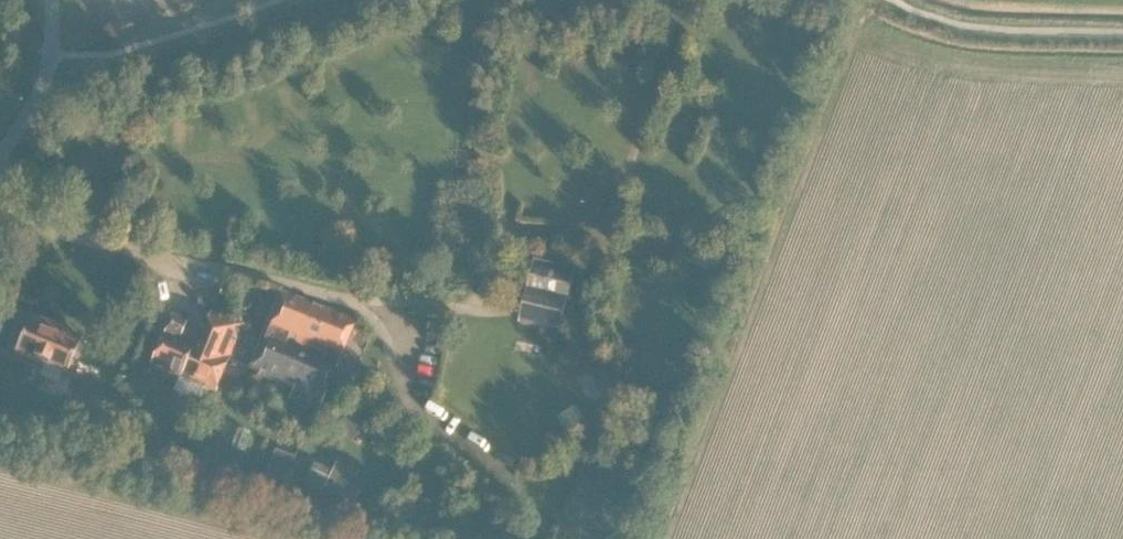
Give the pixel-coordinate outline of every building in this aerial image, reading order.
[(534,263),(529,293),(561,301),(569,303),(576,272),(576,271),(535,262),(534,263)] [(249,371),(293,389),(288,402),(318,415),(356,323),(281,293),(280,296),(264,334),(249,371)] [(561,301),(529,293),(520,328),(547,334),(561,337),(564,324),(569,303),(561,301)] [(193,352),(178,346),(184,332),(188,323),(173,317),(169,326),(151,369),(215,396),(229,364),(244,328),(232,322),(209,313),(193,352)] [(68,377),(83,340),(32,319),(16,356),(68,377)] [(108,406),(92,400),(87,412),(103,419),(108,406)] [(336,427),(351,444),(368,430),(353,413),(336,427)] [(279,450),(270,477),(291,484),(300,458),(279,450)] [(321,498),(323,494),(353,507),(364,483),(356,479),(359,473),(337,463),(332,474),(314,466),(303,489),(321,498)]
